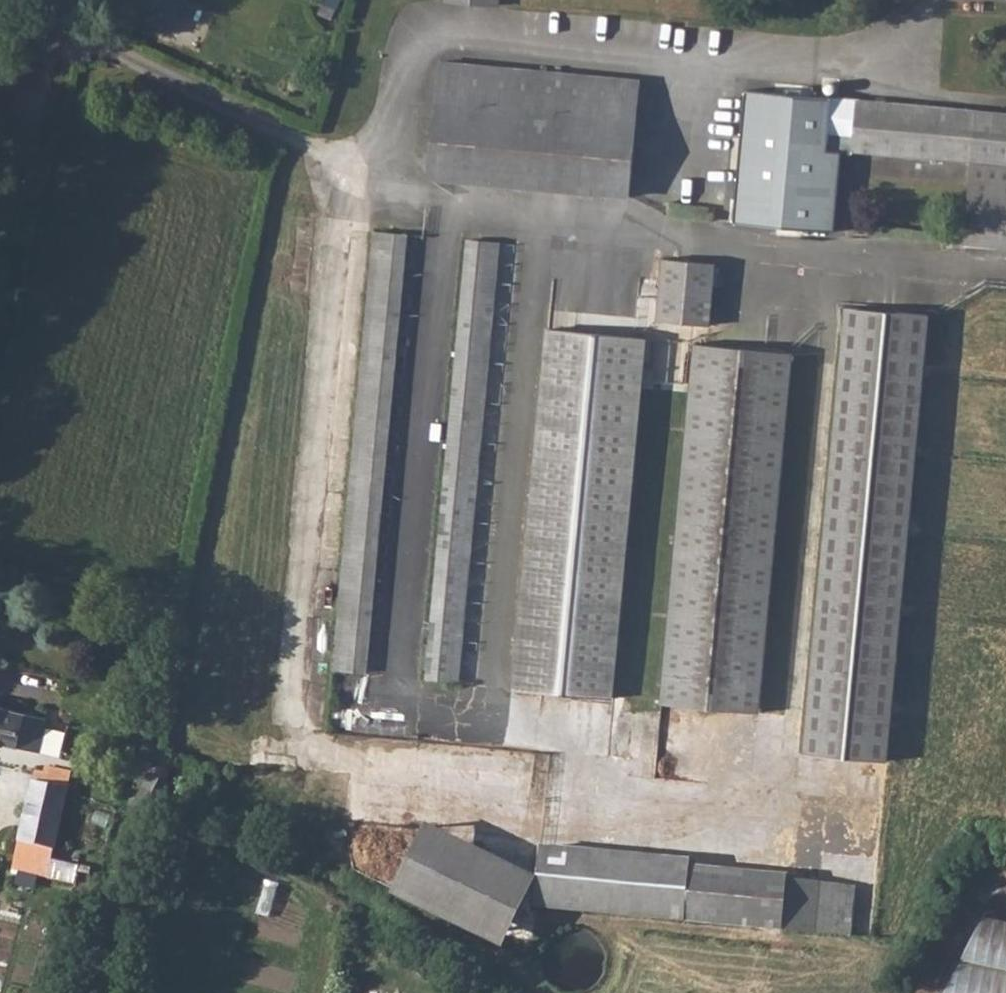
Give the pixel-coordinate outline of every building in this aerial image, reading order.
[(439,66),(429,180),(630,197),(640,83),(439,66)] [(833,95),(830,134),(857,136),(855,151),(973,161),(966,241),(1005,244),(1005,110),(833,95)] [(406,238),(377,235),(340,641),(368,643),(406,238)] [(468,237),(432,646),(462,649),(498,240),(468,237)] [(713,260),(662,256),(657,317),(708,322),(713,260)] [(549,685),(577,687),(610,278),(580,276),(549,685)] [(885,758),(927,316),(848,308),(806,750),(885,758)] [(761,704),(791,351),(694,343),(665,696),(761,704)] [(44,715),(0,705),(0,738),(38,746),(44,715)] [(46,778),(28,872),(66,879),(69,867),(54,863),(57,854),(68,856),(81,770),(77,770),(49,762),(46,778)] [(536,879),(427,827),(394,895),(503,947),(536,879)] [(787,876),(690,867),(691,861),(540,847),(535,907),(849,935),(853,886),(787,880),(787,876)] [(69,867),(66,879),(92,885),(97,873),(79,869),(69,867)] [(984,917),(947,992),(1005,992),(1005,922),(984,917)]
